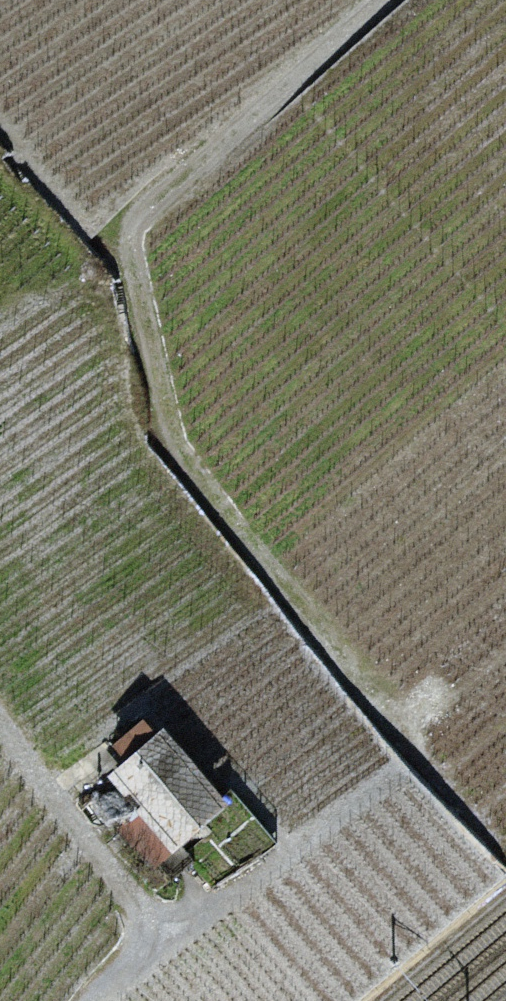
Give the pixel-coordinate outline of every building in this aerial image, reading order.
[(172,830),(231,787),(171,705),(112,748),(172,830)]
